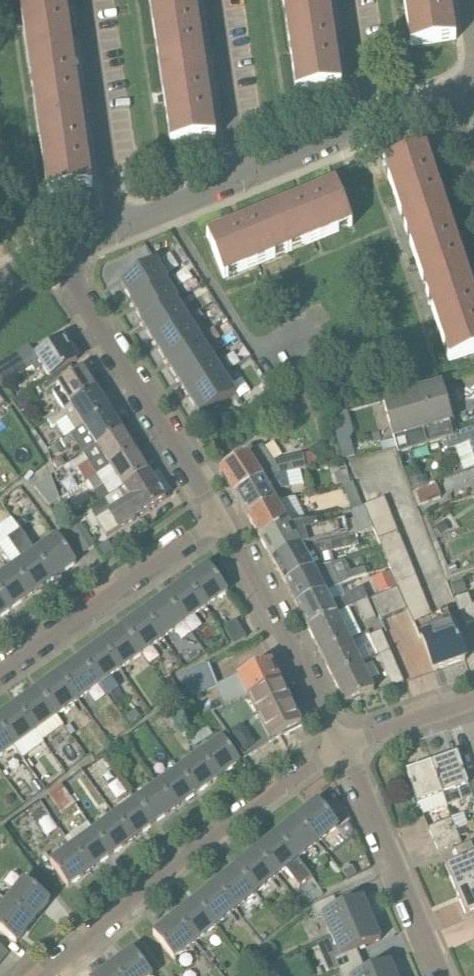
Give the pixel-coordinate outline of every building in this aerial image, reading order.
[(73,50),(66,0),(19,0),(27,57),(73,50)] [(331,18),(328,0),(283,0),(287,25),(331,18)] [(411,47),(456,41),(450,0),(404,0),(411,47)] [(161,76),(206,70),(195,1),(151,8),(161,76)] [(331,18),(287,25),(297,93),(341,86),(331,18)] [(38,126),(83,119),(73,50),(27,57),(38,126)] [(206,70),(161,76),(171,145),(216,138),(206,70)] [(83,119),(38,126),(48,194),(93,187),(83,119)] [(406,231),(449,217),(427,151),(384,165),(406,231)] [(272,211),(289,253),(352,227),(336,185),(272,211)] [(225,279),(289,253),(272,211),(208,238),(225,279)] [(428,296),(470,282),(449,217),(406,231),(428,296)] [(121,284),(133,303),(167,282),(169,281),(156,261),(121,284)] [(177,301),(177,302),(179,301),(167,282),(133,303),(131,304),(143,322),(143,323),(177,301)] [(428,296),(450,362),(473,353),(473,293),(470,282),(428,296)] [(214,299),(209,291),(204,294),(210,302),(214,299)] [(141,323),(153,342),(189,320),(177,302),(177,301),(143,323),(143,322),(141,323)] [(153,342),(165,361),(201,338),(189,320),(153,342)] [(201,338),(165,361),(177,380),(213,357),(201,338)] [(43,368),(50,378),(78,361),(64,339),(39,355),(31,344),(0,363),(0,385),(2,388),(32,369),(35,373),(43,368)] [(189,398),(225,376),(213,357),(177,380),(189,398)] [(53,393),(63,411),(96,390),(83,370),(57,386),(59,389),(53,393)] [(237,395),(225,376),(189,398),(201,417),(237,395)] [(445,441),(458,438),(457,434),(452,421),(451,421),(442,386),(382,403),(399,454),(445,441)] [(84,428),(110,411),(96,390),(63,411),(64,412),(48,422),(52,428),(67,418),(76,433),(84,428)] [(12,403),(21,414),(36,404),(29,392),(12,403)] [(84,428),(97,449),(123,431),(110,411),(84,428)] [(315,416),(319,427),(330,423),(326,412),(315,416)] [(457,434),(458,438),(445,441),(450,452),(461,447),(469,444),(473,459),(473,428),(457,434)] [(97,476),(97,477),(111,468),(136,452),(123,431),(97,449),(55,475),(59,482),(88,463),(97,476)] [(72,436),(61,442),(65,448),(76,442),(72,436)] [(346,438),(338,440),(342,456),(350,454),(346,438)] [(64,450),(59,443),(50,449),(54,457),(64,450)] [(236,497),(266,481),(287,476),(287,474),(307,470),(303,455),(273,463),(263,446),(237,462),(220,473),(236,496),(236,497)] [(97,476),(88,482),(94,492),(103,487),(110,498),(119,492),(149,473),(136,452),(111,468),(97,477),(97,476)] [(347,471),(334,474),(338,487),(350,483),(347,471)] [(425,484),(420,472),(408,477),(412,489),(425,484)] [(105,501),(111,511),(96,520),(107,537),(166,500),(149,473),(119,492),(110,498),(105,501)] [(266,481),(236,497),(249,519),(275,504),(278,503),(272,492),(290,489),(287,476),(266,481)] [(50,477),(34,488),(50,507),(60,500),(54,483),(50,477)] [(436,486),(416,494),(420,507),(441,499),(436,486)] [(363,507),(368,518),(389,509),(385,498),(363,507)] [(363,507),(360,500),(349,504),(351,511),(363,507)] [(291,525),(305,522),(305,521),(303,513),(285,516),(278,503),(275,504),(249,519),(261,541),(291,525)] [(373,529),(368,518),(363,507),(351,511),(360,534),(373,529)] [(368,518),(373,529),(373,530),(394,521),(389,509),(368,518)] [(305,521),(305,522),(291,525),(261,541),(274,563),(301,548),(349,539),(345,523),(316,528),(314,520),(305,521)] [(373,530),(378,541),(399,533),(394,521),(373,530)] [(435,528),(441,536),(449,531),(443,522),(435,528)] [(69,533),(83,555),(97,547),(83,525),(69,533)] [(14,568),(33,595),(54,579),(35,553),(36,553),(21,531),(8,541),(22,562),(14,568)] [(378,541),(383,553),(404,545),(399,533),(378,541)] [(35,553),(54,579),(75,564),(57,538),(36,553),(35,553)] [(274,563),(286,585),(313,570),(336,565),(335,564),(332,553),(358,546),(356,538),(349,539),(301,548),(274,563)] [(383,553),(388,565),(408,557),(404,545),(383,553)] [(388,565),(393,577),(413,568),(408,557),(388,565)] [(326,593),(354,579),(345,562),(335,564),(336,565),(313,570),(286,585),(297,607),(326,593)] [(455,565),(448,567),(451,574),(458,572),(455,565)] [(187,582),(205,608),(227,592),(208,567),(187,582)] [(11,610),(33,595),(14,568),(0,578),(0,594),(11,610)] [(393,577),(398,588),(418,580),(413,568),(393,577)] [(381,596),(385,594),(397,589),(389,573),(374,579),(381,596)] [(398,588),(403,600),(423,592),(418,580),(398,588)] [(466,592),(462,580),(450,584),(454,596),(466,592)] [(184,623),(205,608),(187,582),(166,598),(184,623)] [(308,630),(335,615),(337,615),(349,610),(356,606),(369,602),(362,588),(331,602),(326,593),(297,607),(308,630)] [(395,616),(409,610),(403,600),(398,588),(385,594),(395,616)] [(409,610),(409,611),(427,604),(423,592),(403,600),(409,610)] [(11,610),(0,594),(0,618),(11,610)] [(382,622),(395,616),(385,594),(372,599),(382,622)] [(473,606),(469,595),(455,600),(464,626),(473,623),(473,605),(473,606)] [(163,639),(184,623),(166,598),(145,613),(163,639)] [(369,602),(356,606),(365,624),(376,619),(369,602)] [(409,611),(413,623),(432,615),(427,604),(409,611)] [(432,615),(413,623),(420,641),(422,640),(434,673),(466,662),(453,626),(452,626),(447,611),(432,615)] [(142,654),(163,639),(145,613),(123,629),(142,654)] [(308,630),(321,654),(350,640),(337,615),(335,615),(308,630)] [(234,645),(246,638),(236,622),(225,629),(234,645)] [(120,670),(142,654),(123,629),(102,644),(120,670)] [(379,657),(390,651),(381,631),(370,637),(379,657)] [(333,679),(362,665),(350,640),(321,654),(333,679)] [(99,685),(120,670),(102,644),(81,660),(99,685)] [(379,657),(384,669),(393,688),(404,684),(390,651),(379,657)] [(78,700),(99,685),(81,660),(60,675),(78,700)] [(215,717),(281,685),(271,663),(218,687),(215,688),(225,710),(214,715),(215,717)] [(215,688),(218,687),(209,665),(182,678),(191,698),(215,688)] [(362,665),(333,679),(346,705),(374,691),(362,665)] [(57,716),(78,700),(60,675),(38,691),(57,716)] [(281,685),(215,717),(244,760),(257,751),(256,748),(269,742),(302,726),(281,685)] [(35,731),(57,716),(38,691),(17,706),(35,731)] [(35,731),(17,706),(0,719),(0,727),(14,747),(35,731)] [(134,710),(126,716),(133,724),(140,717),(134,710)] [(14,747),(0,727),(0,757),(14,747)] [(222,739),(201,755),(218,779),(239,763),(222,739)] [(179,770),(197,794),(218,779),(201,755),(179,770)] [(447,807),(448,807),(473,798),(458,755),(432,764),(444,795),(443,796),(447,807)] [(418,805),(443,796),(444,795),(432,764),(407,773),(418,805)] [(158,786),(175,810),(197,794),(179,770),(158,786)] [(39,782),(33,774),(27,778),(33,786),(39,782)] [(48,794),(63,815),(77,805),(62,785),(48,794)] [(137,801),(154,825),(175,810),(158,786),(137,801)] [(137,801),(115,817),(133,841),(154,825),(137,801)] [(298,819),(318,844),(338,827),(318,803),(298,819)] [(115,817),(94,832),(111,856),(133,841),(115,817)] [(298,819),(277,836),(297,860),(318,844),(298,819)] [(434,841),(456,831),(451,819),(429,829),(434,841)] [(469,826),(456,831),(459,838),(472,833),(469,826)] [(456,831),(434,841),(439,853),(461,843),(459,838),(456,831)] [(94,832),(73,848),(90,872),(111,856),(94,832)] [(311,878),(297,860),(277,836),(257,852),(277,877),(286,870),(300,887),(311,878)] [(73,848),(51,863),(57,871),(69,887),(90,872),(73,848)] [(256,894),(277,877),(257,852),(236,869),(256,894)] [(473,885),(473,855),(445,867),(456,892),(473,885)] [(341,871),(348,879),(356,874),(353,867),(347,866),(341,871)] [(236,910),(256,894),(236,869),(216,886),(236,910)] [(7,902),(33,922),(49,901),(24,881),(7,902)] [(473,914),(473,885),(456,892),(466,917),(473,914)] [(216,927),(236,910),(216,886),(196,902),(216,927)] [(341,908),(336,897),(318,905),(314,908),(319,918),(324,915),(333,936),(374,919),(365,898),(341,908)] [(0,912),(0,930),(17,943),(33,922),(7,902),(0,912)] [(195,943),(216,927),(196,902),(175,919),(195,943)] [(175,960),(195,943),(175,919),(155,935),(175,960)] [(382,940),(374,919),(333,936),(342,957),(336,959),(341,971),(363,962),(358,950),(382,940)] [(1,963),(9,954),(0,946),(0,962),(1,963)] [(133,952),(112,968),(118,975),(151,975),(133,952)] [(363,962),(341,971),(343,975),(397,975),(392,963),(368,973),(363,962)] [(112,968),(101,975),(118,975),(112,968)]
